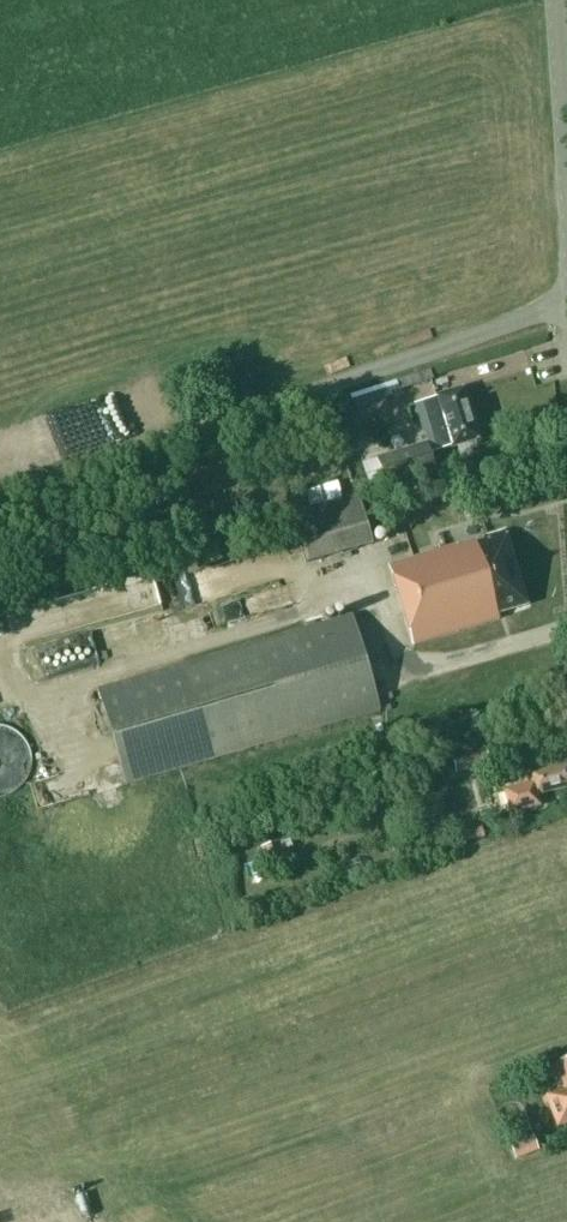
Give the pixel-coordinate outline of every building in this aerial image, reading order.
[(396,392),(393,382),(353,394),(356,404),(396,392)] [(451,449),(478,442),(463,391),(427,401),(437,438),(447,435),(451,449)] [(435,469),(427,442),(376,457),(384,485),(435,469)] [(371,545),(357,495),(293,513),(307,563),(371,545)] [(498,615),(527,607),(505,533),(395,566),(401,586),(395,588),(412,646),(500,620),(498,615)] [(352,618),(183,667),(98,692),(126,786),(211,762),(380,713),(352,618)] [(36,684),(153,655),(145,621),(25,651),(26,658),(6,663),(9,674),(32,668),(36,684)] [(6,783),(21,743),(0,735),(0,781),(6,783)] [(490,764),(484,743),(450,752),(456,774),(490,764)] [(518,785),(503,789),(509,815),(540,806),(539,797),(566,790),(566,765),(516,777),(518,785)] [(484,836),(481,826),(463,831),(465,841),(484,836)] [(286,865),(278,842),(261,847),(268,871),(286,865)] [(548,1066),(558,1091),(546,1096),(557,1126),(566,1122),(566,1059),(548,1066)] [(539,1150),(533,1135),(509,1144),(514,1159),(539,1150)]
